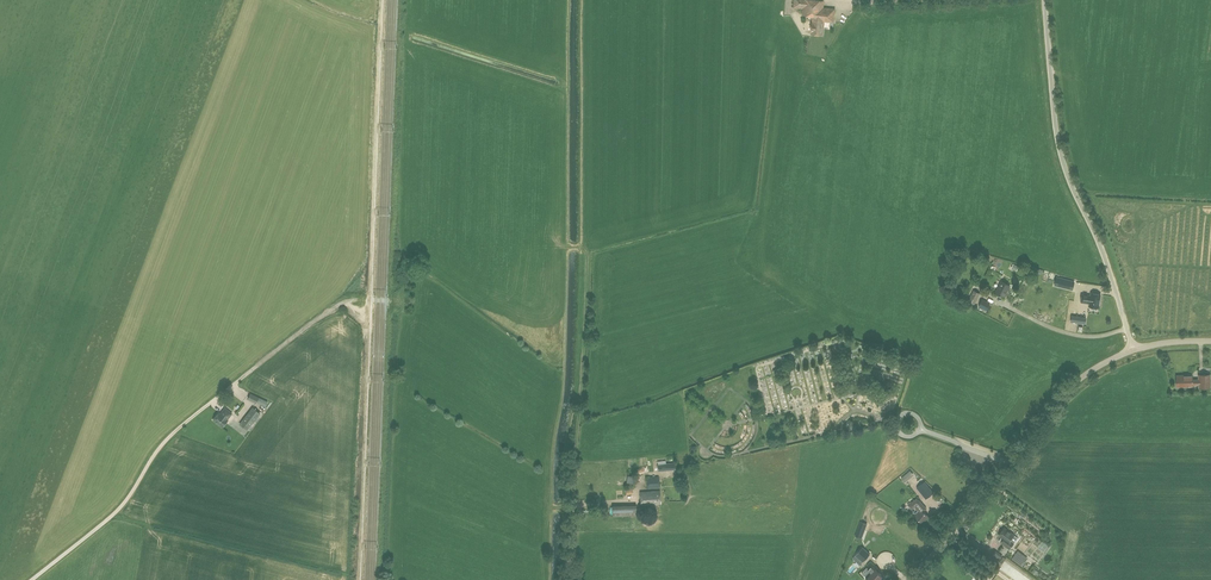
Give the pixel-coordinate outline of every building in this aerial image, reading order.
[(835,8),(823,7),(824,0),(819,0),(795,0),(794,7),(803,8),(803,15),(813,16),(813,22),(812,22),(811,32),(812,32),(812,34),(823,35),(824,21),(834,22),(835,8)] [(1074,281),(1057,277),(1055,285),(1072,289),(1074,281)] [(1001,281),(995,292),(1004,297),(1010,285),(1001,281)] [(980,293),(974,290),(968,300),(975,304),(980,293)] [(1099,308),(1101,294),(1090,292),(1090,295),(1082,293),(1081,302),(1089,303),(1088,307),(1099,308)] [(990,303),(982,299),(979,306),(987,310),(990,303)] [(1086,317),(1072,315),(1071,321),(1085,323),(1086,317)] [(1210,374),(1198,374),(1198,378),(1193,379),(1193,374),(1176,375),(1176,387),(1193,387),(1193,385),(1198,385),(1198,388),(1210,388),(1210,374)] [(256,403),(257,402),(261,404),(260,405),(265,407),(268,401),(250,393),(248,399),(256,403)] [(253,407),(240,423),(246,428),(248,425),(250,426),(260,413),(253,407)] [(225,408),(222,412),(221,414),(219,413),(213,420),(222,427),(228,420),(227,419),(232,414),(225,408)] [(647,487),(648,488),(659,487),(659,476),(647,476),(647,487)] [(917,487),(926,498),(933,492),(924,481),(917,487)] [(904,488),(899,492),(903,498),(909,494),(904,488)] [(641,505),(661,503),(660,490),(640,492),(641,505)] [(915,507),(918,510),(914,515),(923,523),(929,516),(922,510),(925,507),(920,501),(919,502),(917,499),(912,503),(911,501),(907,504),(912,510),(915,507)] [(636,505),(612,506),(613,516),(637,515),(636,505)] [(863,533),(867,523),(861,521),(857,531),(863,533)] [(1004,527),(999,535),(1003,539),(1001,542),(1009,549),(1014,542),(1010,540),(1014,535),(1004,527)] [(870,554),(862,547),(856,555),(863,561),(870,554)] [(1003,555),(996,550),(990,557),(994,560),(992,563),(997,566),(1000,562),(999,560),(1003,555)] [(1027,558),(1018,551),(1013,558),(1022,565),(1027,558)] [(882,576),(872,566),(867,571),(865,569),(862,573),(866,577),(865,577),(868,579),(878,579),(879,579),(880,579),(881,579),(882,579),(882,577),(881,577),(882,576)]
